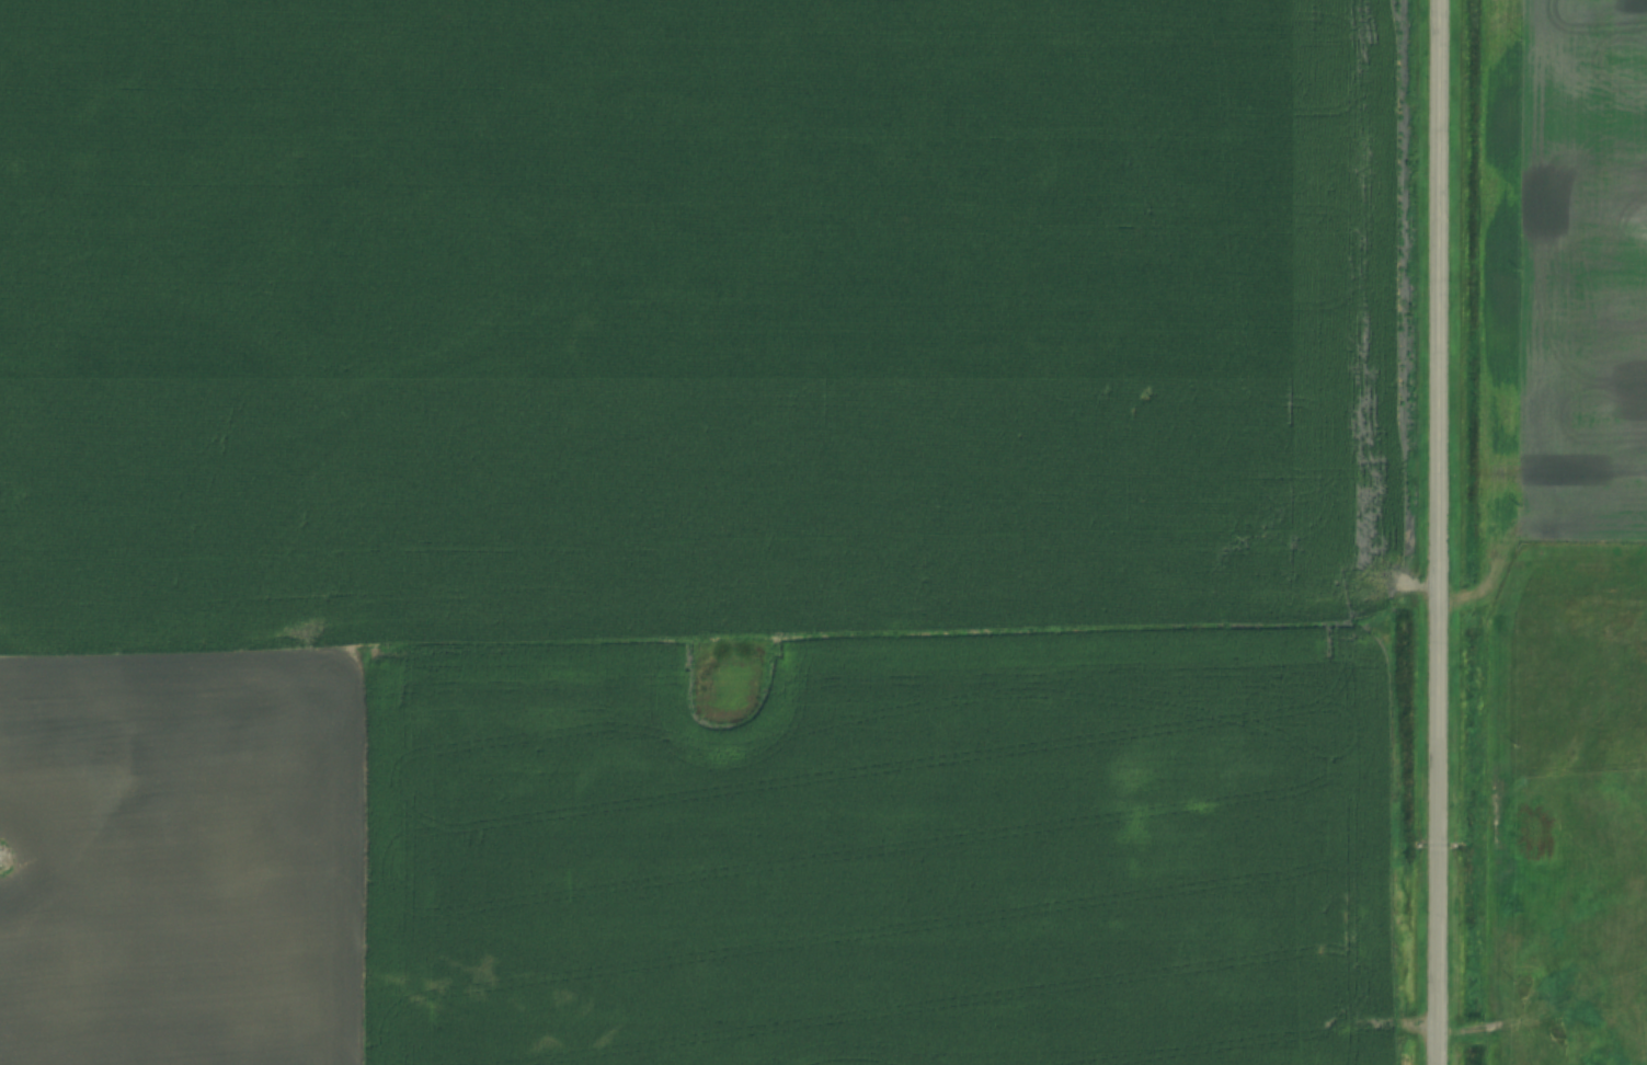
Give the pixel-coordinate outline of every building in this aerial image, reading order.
[(1573,100),(1573,125),(1583,125),(1583,100),(1573,100)] [(1166,938),(1168,958),(1182,956),(1180,937),(1166,938)]
